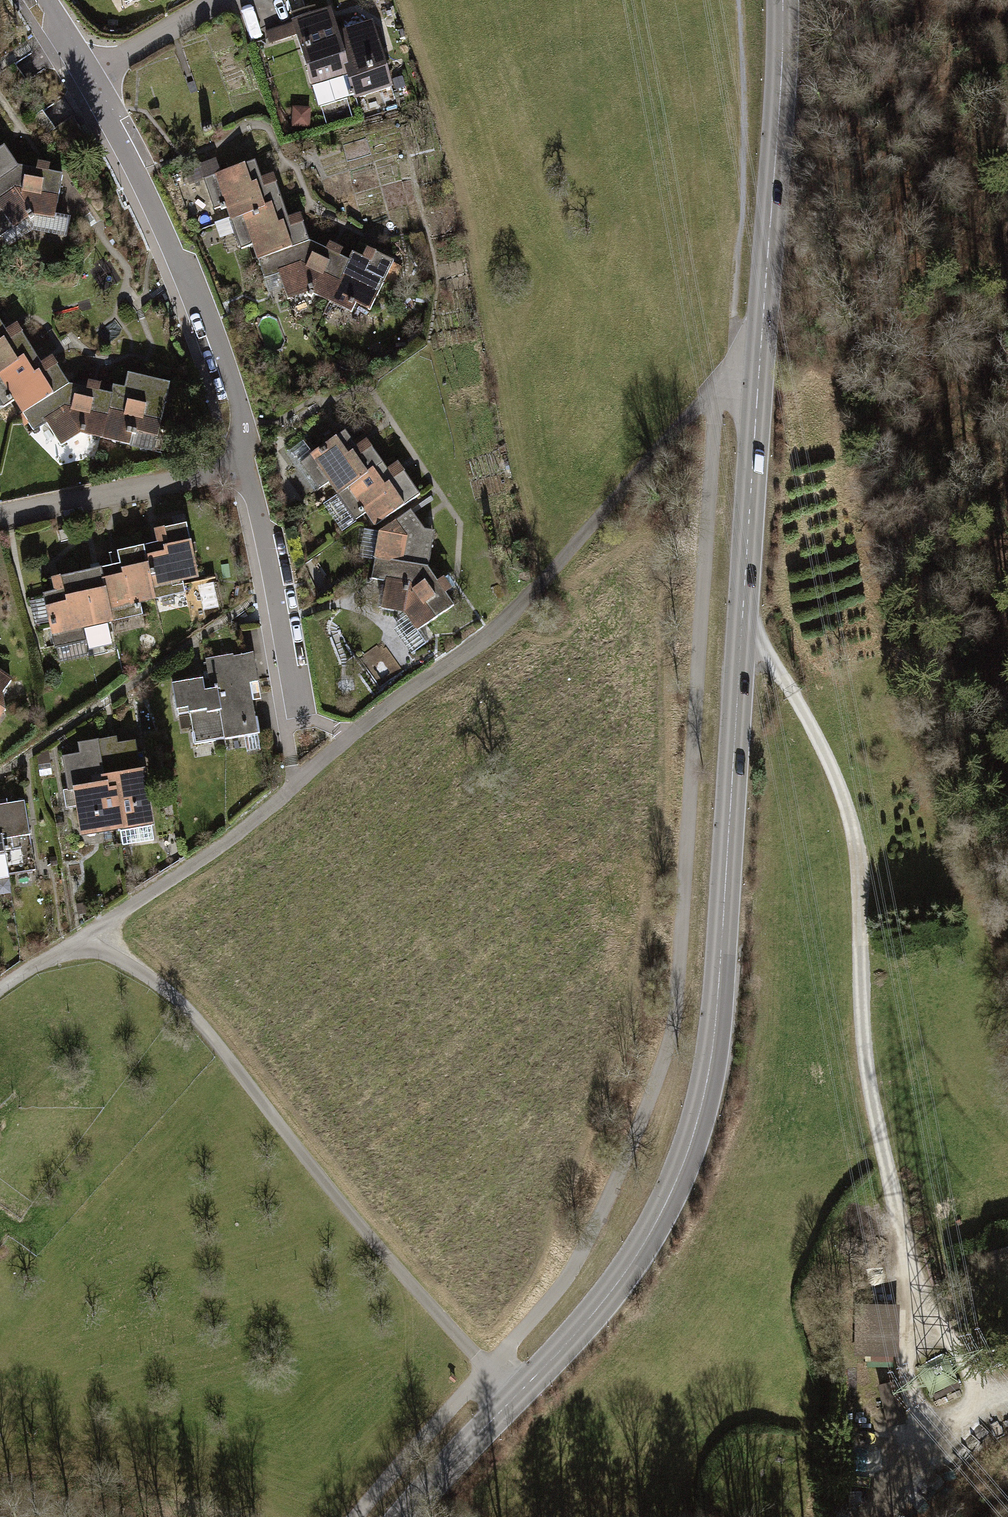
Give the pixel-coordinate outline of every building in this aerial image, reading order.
[(330,11),(292,23),(310,81),(348,69),(338,36),(330,11)] [(373,26),(338,36),(348,69),(359,105),(394,95),(373,26)] [(19,168),(6,149),(0,153),(0,180),(19,168)] [(214,179),(229,221),(282,202),(273,178),(263,181),(256,164),(214,179)] [(64,176),(19,168),(0,180),(0,236),(1,237),(32,216),(56,221),(56,218),(64,176)] [(282,202),(229,221),(239,249),(252,245),(257,260),(310,241),(299,212),(287,216),(282,202)] [(70,220),(56,218),(56,221),(32,216),(1,237),(9,249),(34,232),(67,238),(70,220)] [(310,241),(257,260),(273,306),(311,295),(334,254),(310,241)] [(334,254),(311,295),(349,316),(353,308),(368,316),(396,264),(371,250),(365,261),(354,255),(350,262),(334,254)] [(35,355),(17,327),(7,333),(0,322),(0,377),(35,355)] [(0,377),(0,400),(5,408),(15,401),(24,415),(70,387),(53,358),(42,365),(35,355),(0,377)] [(126,390),(115,388),(113,397),(103,441),(132,448),(135,433),(160,439),(172,386),(130,376),(126,390)] [(103,441),(113,397),(70,387),(24,415),(35,433),(47,425),(62,449),(82,437),(103,441)] [(312,458),(337,498),(384,468),(368,442),(355,451),(346,436),(312,458)] [(384,468),(337,498),(354,525),(365,518),(373,529),(420,500),(399,466),(387,474),(384,468)] [(410,513),(379,537),(374,565),(430,572),(435,536),(425,534),(410,513)] [(155,549),(146,551),(158,604),(185,598),(182,585),(199,581),(187,528),(152,536),(155,549)] [(121,569),(100,574),(113,627),(143,620),(141,608),(155,605),(158,604),(146,551),(118,557),(121,569)] [(430,572),(374,565),(371,581),(386,583),(380,613),(403,617),(413,633),(453,606),(430,572)] [(112,626),(100,574),(51,585),(54,596),(42,598),(51,640),(112,626)] [(403,669),(382,640),(356,658),(378,688),(403,669)] [(252,655),(206,663),(209,685),(215,694),(225,740),(258,735),(252,705),(261,702),(252,655)] [(0,666),(0,715),(23,681),(0,666)] [(203,683),(171,689),(176,717),(188,714),(194,746),(225,740),(215,694),(206,696),(203,683)] [(117,741),(100,744),(114,832),(118,832),(151,826),(138,743),(118,747),(117,741)] [(80,757),(63,760),(76,838),(114,832),(100,744),(78,747),(80,757)] [(2,839),(8,877),(33,873),(23,806),(0,810),(0,840),(2,839)] [(9,883),(8,877),(2,839),(0,840),(0,885),(9,883)]
